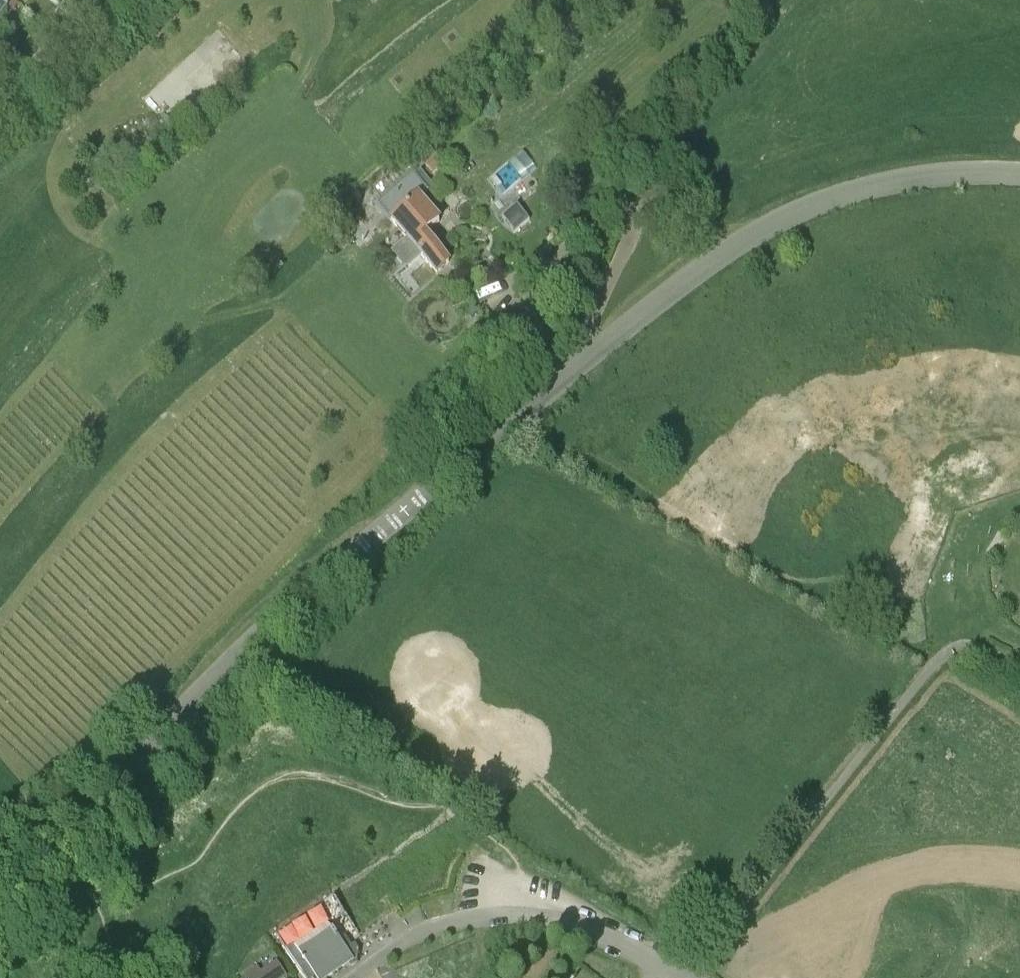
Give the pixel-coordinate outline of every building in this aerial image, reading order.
[(23,25),(10,15),(2,26),(14,36),(23,25)] [(504,196),(542,171),(528,151),(491,176),(504,196)] [(439,153),(425,165),(433,175),(447,162),(439,153)] [(419,171),(413,175),(425,189),(431,184),(419,171)] [(394,276),(410,295),(449,262),(425,234),(439,221),(419,198),(428,191),(425,189),(413,175),(378,206),(406,237),(391,251),(404,267),(394,276)] [(502,218),(515,232),(529,220),(517,206),(502,218)] [(284,933),(293,946),(287,951),(286,949),(285,950),(304,977),(330,977),(348,965),(353,962),(352,960),(354,950),(352,946),(349,942),(348,941),(359,933),(335,898),(284,933)] [(287,977),(277,962),(261,973),(257,968),(243,977),(286,977),(287,977)]
